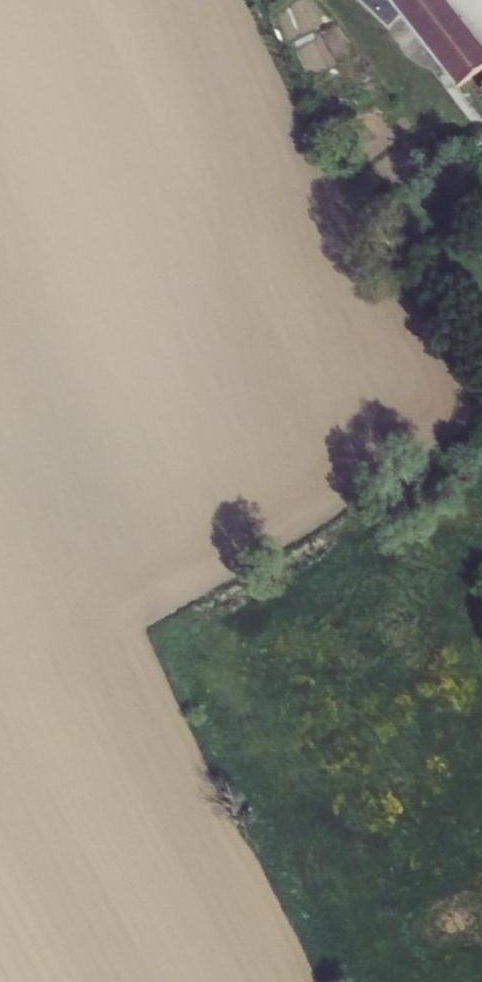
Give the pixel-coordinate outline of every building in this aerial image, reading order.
[(405,23),(462,94),(481,78),(481,43),(449,0),(357,0),(394,35),(405,23)]
